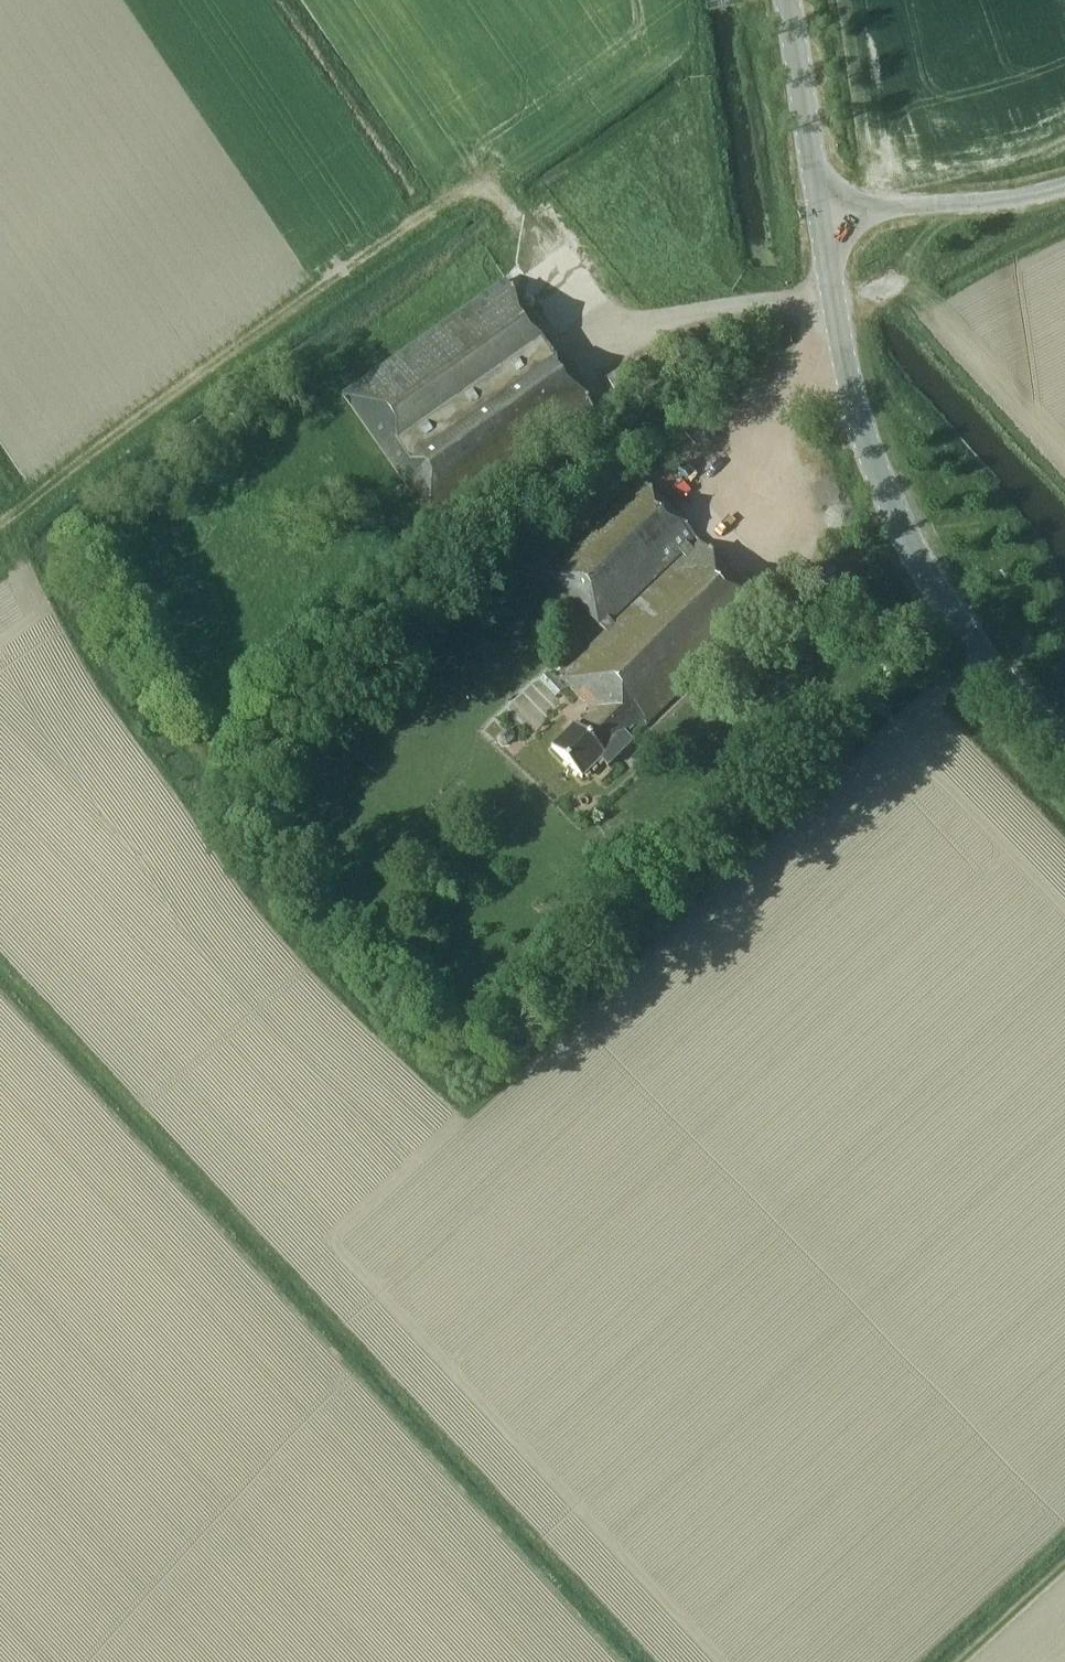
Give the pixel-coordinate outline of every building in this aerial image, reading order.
[(506,280),(343,396),(434,524),(595,409),(506,280)] [(652,381),(637,359),(608,379),(623,401),(652,381)] [(766,609),(643,481),(550,571),(607,631),(561,676),(596,712),(580,728),(576,724),(552,748),(582,778),(601,760),(608,767),(633,743),(626,736),(633,729),(637,734),(766,609)]
